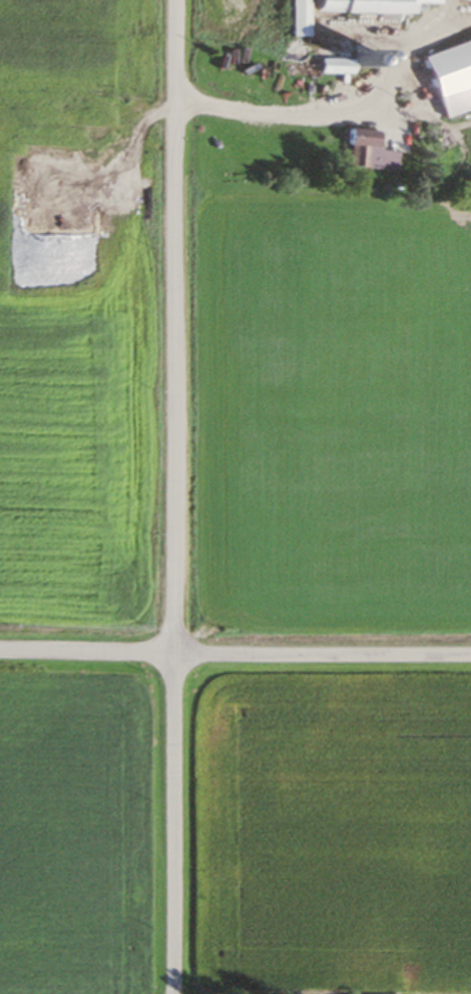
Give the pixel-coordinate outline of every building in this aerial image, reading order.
[(289,38),(307,37),(306,0),(289,0),(289,38)] [(311,13),(412,15),(412,5),(433,5),(433,0),(311,0),(311,13)] [(470,106),(470,38),(419,54),(438,117),(470,106)] [(351,74),(351,60),(318,60),(318,74),(351,74)] [(392,168),(393,149),(376,148),(377,130),(343,128),(341,165),(392,168)]
